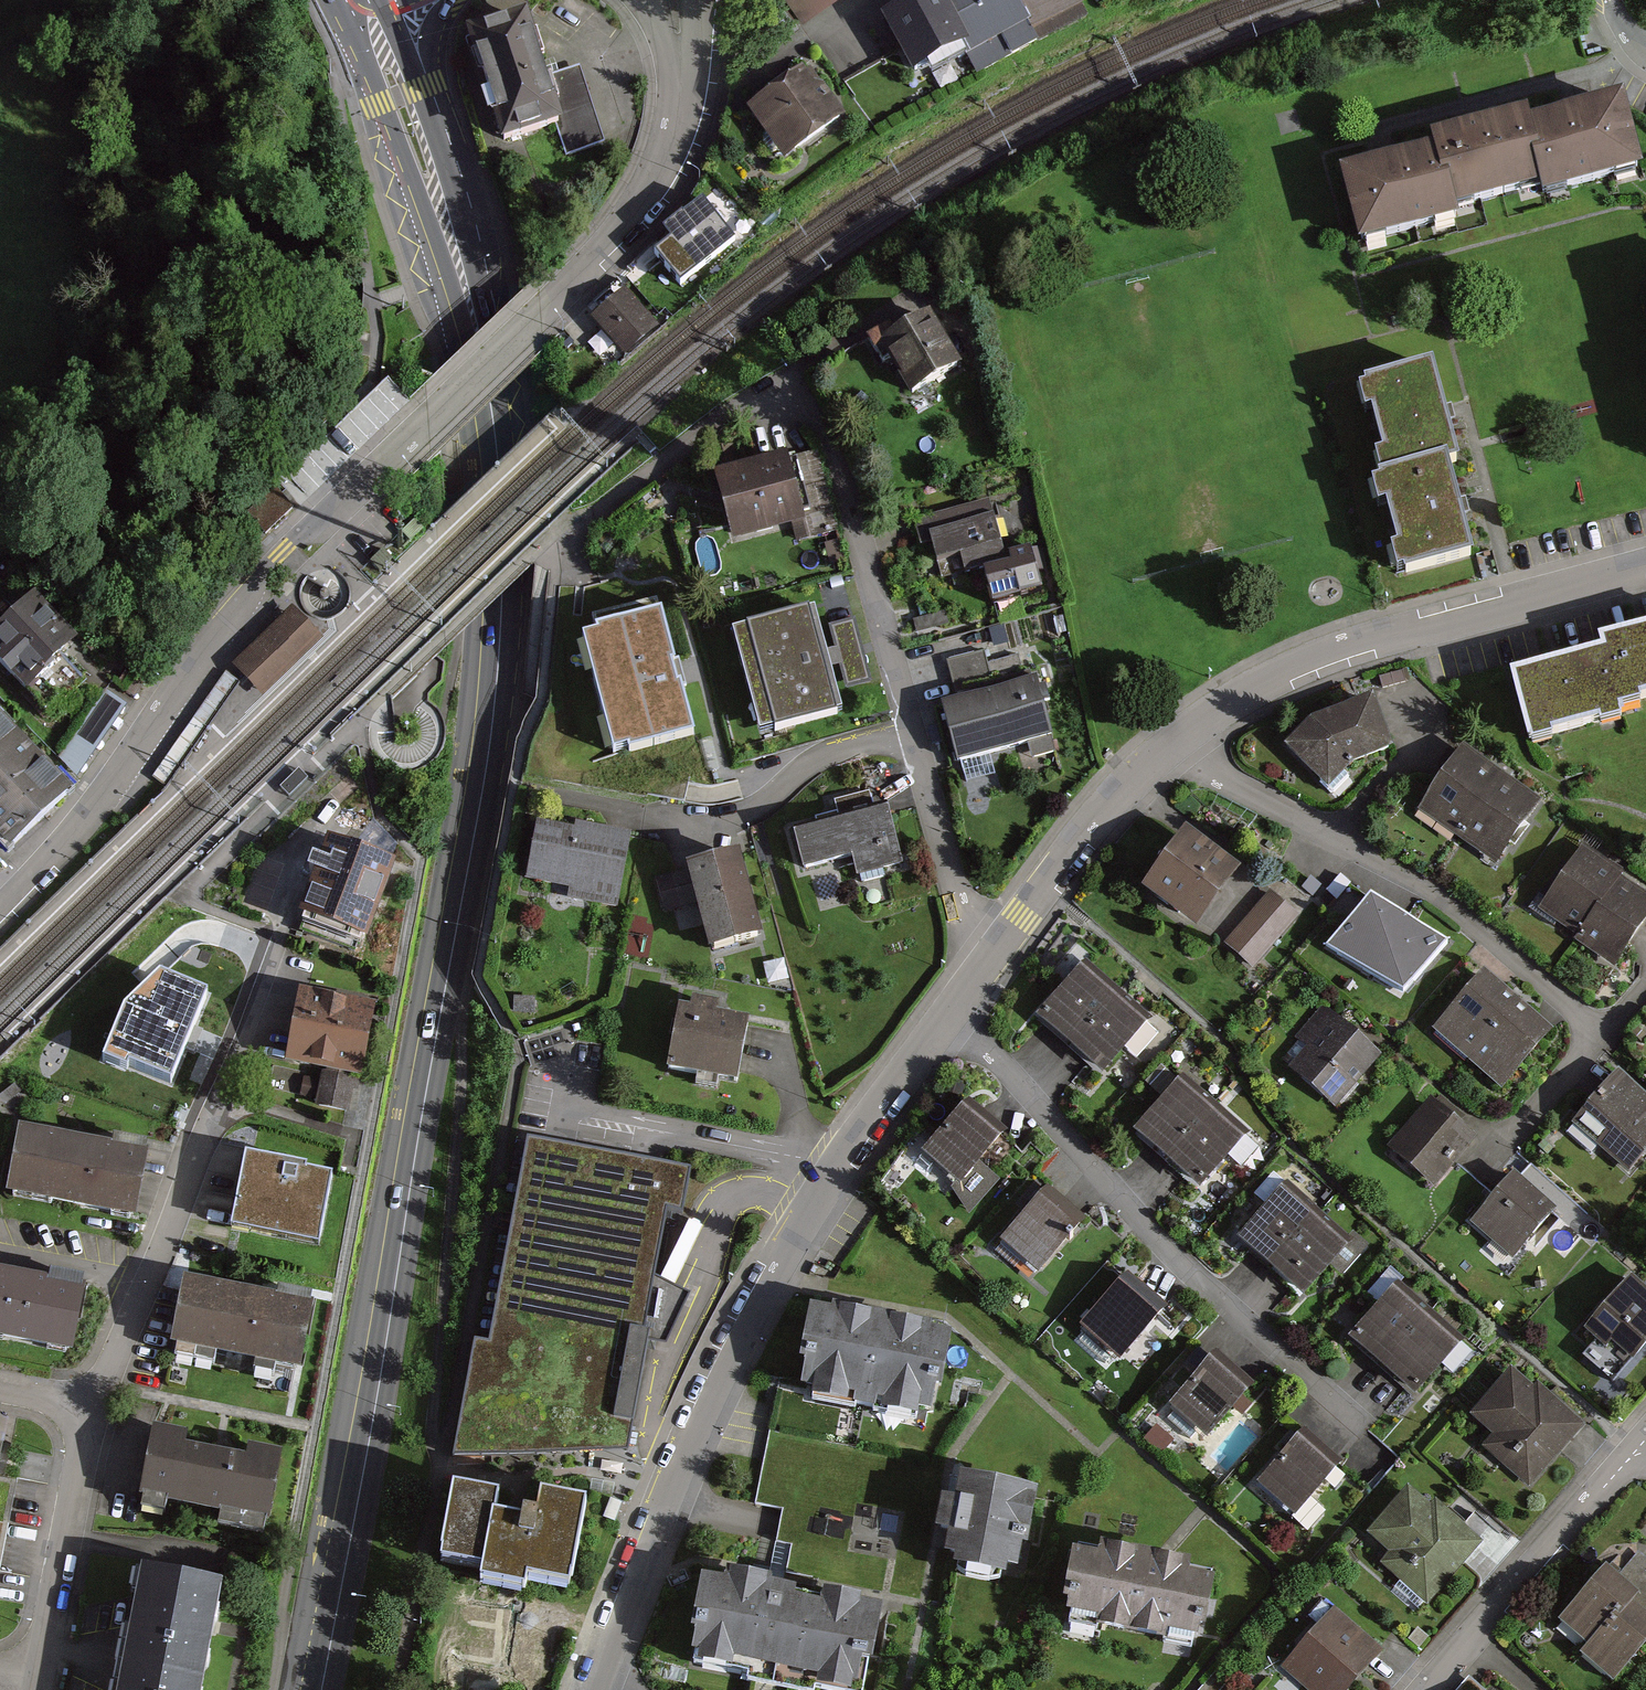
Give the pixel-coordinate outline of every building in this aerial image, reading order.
[(885,17),(915,74),(950,56),(955,65),(973,56),(984,76),(1043,44),(1036,31),(1089,3),(1087,0),(918,0),(885,17)] [(606,145),(582,67),(550,77),(532,21),(467,42),(501,150),(559,132),(567,157),(606,145)] [(784,161),(846,119),(812,68),(749,109),(784,161)] [(1644,166),(1624,92),(1571,106),(1529,117),(1546,181),(1548,190),(1644,166)] [(1477,122),(1436,133),(1439,143),(1455,205),(1546,181),(1529,117),(1527,109),(1477,122)] [(1391,155),(1339,169),(1359,242),(1458,216),(1455,205),(1439,143),(1391,155)] [(657,256),(681,286),(734,245),(701,203),(661,234),(670,246),(657,256)] [(659,304),(643,286),(631,296),(627,292),(593,322),(625,358),(659,328),(648,314),(659,304)] [(878,355),(882,353),(914,401),(967,366),(933,315),(898,338),(892,328),(870,342),(878,355)] [(1433,360),(1363,378),(1388,474),(1449,459),(1458,456),(1433,360)] [(808,526),(788,456),(715,476),(734,546),(808,526)] [(1388,474),(1377,477),(1402,571),(1474,553),(1449,459),(1388,474)] [(993,598),(1042,585),(1031,541),(1003,548),(991,501),(928,518),(940,564),(964,557),(968,572),(985,568),(993,598)] [(12,594),(0,583),(0,608),(12,594)] [(264,693),(322,636),(292,606),(234,663),(264,693)] [(815,607),(733,628),(760,732),(842,710),(815,607)] [(0,635),(0,679),(24,704),(73,655),(26,609),(0,635)] [(629,744),(630,748),(693,731),(659,610),(598,627),(599,632),(584,636),(615,748),(629,744)] [(913,618),(916,631),(949,622),(945,610),(913,618)] [(1603,647),(1606,657),(1622,716),(1645,710),(1643,703),(1645,702),(1645,635),(1603,647)] [(988,665),(984,652),(948,662),(957,694),(993,683),(992,678),(1022,669),(1018,656),(988,665)] [(1622,716),(1606,657),(1514,682),(1533,751),(1556,745),(1554,737),(1605,724),(1607,730),(1624,726),(1622,716)] [(1036,678),(942,703),(958,761),(1028,743),(1032,759),(1056,752),(1036,678)] [(1331,793),(1354,765),(1393,751),(1375,699),(1311,721),(1285,747),(1331,793)] [(69,804),(0,737),(0,858),(8,866),(69,804)] [(1545,802),(1466,748),(1422,812),(1502,866),(1545,802)] [(292,793),(307,779),(299,770),(284,785),(292,793)] [(838,815),(816,821),(817,827),(792,834),(803,873),(855,859),(860,877),(904,865),(898,846),(899,846),(888,807),(875,811),(870,794),(835,804),(838,815)] [(618,910),(631,836),(577,826),(576,833),(536,826),(526,885),(564,892),(563,900),(618,910)] [(1242,868),(1186,826),(1141,887),(1197,928),(1242,868)] [(364,951),(390,871),(321,849),(295,929),(364,951)] [(1627,877),(1588,849),(1543,911),(1582,940),(1627,877)] [(762,942),(740,860),(658,881),(667,913),(695,906),(708,956),(762,942)] [(1645,929),(1645,897),(1625,882),(1582,942),(1618,968),(1645,929)] [(1254,969),(1300,916),(1271,890),(1224,944),(1254,969)] [(1449,942),(1371,896),(1325,948),(1403,993),(1449,942)] [(1119,991),(1086,962),(1036,1019),(1070,1048),(1119,991)] [(1554,1031),(1486,973),(1435,1033),(1503,1091),(1554,1031)] [(1153,1020),(1119,991),(1070,1048),(1103,1077),(1153,1020)] [(350,1084),(358,1086),(373,1013),(294,997),(280,1071),(322,1079),(316,1110),(344,1115),(350,1084)] [(163,1069),(179,1018),(116,999),(100,1050),(163,1069)] [(214,1050),(232,1007),(212,999),(194,1042),(214,1050)] [(667,1080),(739,1092),(750,1029),(713,1022),(715,1011),(692,1007),(690,1018),(679,1016),(667,1080)] [(1336,1108),(1380,1056),(1321,1007),(1278,1058),(1336,1108)] [(1645,1155),(1645,1094),(1620,1071),(1572,1126),(1629,1175),(1645,1155)] [(1216,1102),(1183,1075),(1134,1136),(1167,1162),(1216,1102)] [(1477,1138),(1429,1098),(1388,1147),(1435,1187),(1477,1138)] [(1249,1129),(1216,1102),(1167,1162),(1200,1189),(1249,1129)] [(955,1182),(997,1137),(963,1106),(921,1152),(955,1182)] [(135,1215),(146,1156),(22,1132),(11,1191),(135,1215)] [(689,1303),(658,1286),(678,1173),(529,1145),(491,1351),(474,1348),(458,1433),(527,1445),(533,1410),(631,1428),(648,1338),(665,1346),(689,1303)] [(246,1157),(232,1228),(319,1245),(333,1174),(246,1157)] [(1559,1209),(1516,1172),(1470,1224),(1513,1261),(1559,1209)] [(1319,1212),(1286,1183),(1236,1240),(1269,1269),(1319,1212)] [(1038,1274),(1079,1228),(1041,1194),(1000,1240),(1038,1274)] [(1352,1240),(1319,1212),(1269,1269),(1302,1297),(1352,1240)] [(73,1354),(87,1286),(0,1270),(0,1340),(73,1354)] [(1645,1348),(1645,1288),(1632,1277),(1587,1332),(1604,1346),(1594,1358),(1618,1377),(1628,1365),(1630,1367),(1645,1348)] [(300,1371),(314,1305),(185,1278),(171,1344),(300,1371)] [(1117,1360),(1159,1315),(1122,1281),(1080,1327),(1117,1360)] [(1433,1311),(1398,1281),(1347,1340),(1381,1370),(1433,1311)] [(910,1423),(912,1413),(931,1416),(945,1339),(922,1335),(923,1328),(825,1310),(824,1317),(799,1313),(785,1390),(800,1393),(799,1402),(910,1423)] [(1467,1341),(1433,1311),(1381,1370),(1416,1400),(1467,1341)] [(1205,1439),(1247,1393),(1210,1359),(1167,1405),(1205,1439)] [(1534,1391),(1511,1371),(1470,1417),(1493,1437),(1482,1449),(1529,1491),(1586,1427),(1539,1385),(1534,1391)] [(144,1490),(275,1516),(289,1446),(255,1439),(252,1452),(191,1439),(194,1427),(159,1420),(144,1490)] [(1292,1520),(1335,1471),(1297,1438),(1254,1487),(1292,1520)] [(1041,1539),(1032,1537),(1040,1491),(961,1476),(955,1505),(944,1503),(938,1533),(950,1536),(946,1554),(957,1556),(954,1567),(1010,1577),(1012,1568),(1034,1573),(1041,1539)] [(1426,1606),(1483,1542),(1436,1501),(1431,1507),(1408,1487),(1365,1537),(1388,1556),(1379,1566),(1426,1606)] [(538,1523),(496,1516),(499,1497),(454,1489),(438,1579),(480,1586),(477,1601),(523,1609),(526,1594),(570,1602),(586,1509),(542,1501),(538,1523)] [(1160,1645),(1161,1635),(1201,1641),(1212,1574),(1072,1553),(1061,1620),(1093,1625),(1092,1635),(1160,1645)] [(215,1627),(223,1584),(140,1569),(122,1666),(205,1681),(215,1627)] [(1637,1594),(1608,1569),(1560,1625),(1589,1650),(1637,1594)] [(878,1611),(716,1581),(714,1589),(690,1585),(683,1626),(699,1629),(694,1658),(812,1680),(810,1689),(846,1689),(847,1687),(863,1689),(864,1689),(878,1611)] [(1645,1649),(1645,1614),(1631,1602),(1584,1657),(1615,1684),(1645,1649)] [(1382,1648),(1333,1609),(1282,1671),(1305,1689),(1348,1689),(1382,1648)] [(205,1681),(122,1666),(118,1689),(204,1689),(205,1681)] [(1218,1669),(1200,1689),(1242,1689),(1218,1669)]
